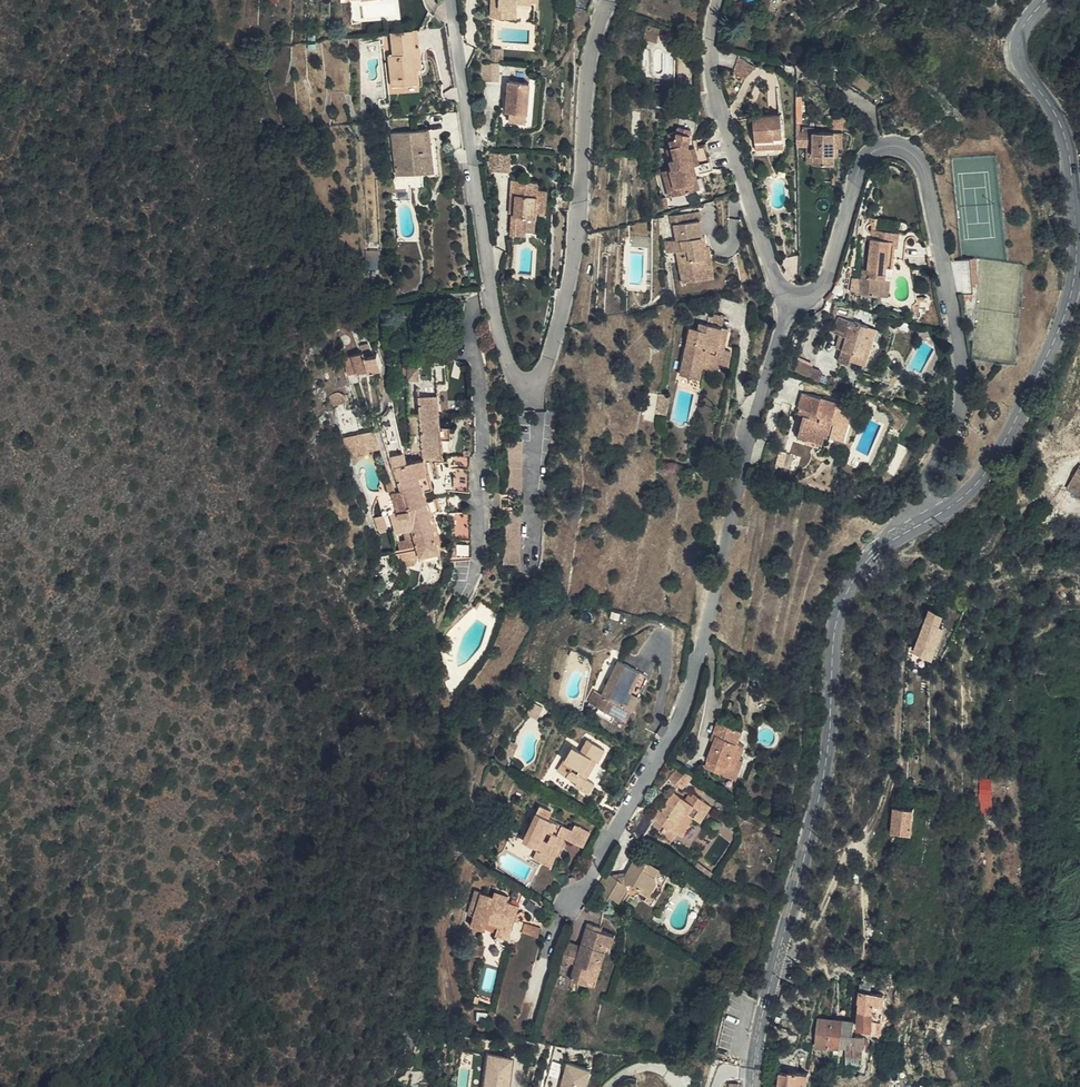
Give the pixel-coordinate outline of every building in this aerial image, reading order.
[(489,18),(512,19),(513,9),(517,9),(517,5),(517,0),(490,0),(489,18)] [(592,13),(596,0),(592,0),(585,13),(592,13)] [(657,44),(660,30),(647,26),(642,40),(657,44)] [(413,30),(391,33),(393,55),(388,55),(391,80),(400,80),(401,86),(408,85),(418,84),(419,84),(418,69),(422,69),(420,56),(416,56),(415,46),(413,30)] [(491,49),(490,63),(502,63),(503,50),(491,49)] [(752,64),(737,56),(734,70),(746,76),(752,64)] [(502,63),(490,63),(490,84),(502,84),(502,63)] [(531,112),(532,81),(510,80),(508,111),(531,112)] [(418,92),(418,84),(408,85),(408,92),(418,92)] [(752,118),(753,129),(755,145),(783,142),(780,114),(761,116),(759,117),(752,118)] [(846,116),(834,116),(833,116),(833,132),(843,132),(843,126),(846,116)] [(713,170),(706,144),(690,148),(689,146),(691,129),(677,127),(676,131),(667,134),(671,149),(666,150),(671,170),(662,173),(669,198),(695,191),(691,176),(697,175),(713,170)] [(813,166),(814,175),(833,176),(833,148),(833,132),(814,132),(814,128),(801,128),(801,132),(801,143),(813,143),(813,148),(813,166)] [(392,133),(396,176),(433,172),(429,129),(392,133)] [(833,132),(833,148),(843,148),(843,132),(833,132)] [(503,171),(503,154),(490,153),(490,170),(503,171)] [(701,189),(697,175),(691,176),(695,191),(701,189)] [(544,212),(546,190),(538,189),(534,189),(535,181),(511,179),(510,194),(514,195),(513,204),(509,204),(509,213),(512,214),(512,229),(525,230),(526,218),(526,213),(536,214),(537,211),(544,212)] [(395,193),(395,184),(386,184),(387,194),(395,193)] [(662,204),(663,211),(671,208),(670,202),(668,203),(662,204)] [(871,230),(876,231),(877,219),(867,218),(865,229),(871,230)] [(703,236),(700,220),(674,225),(676,241),(680,240),(681,251),(676,252),(680,274),(708,270),(705,247),(703,236)] [(904,260),(906,244),(898,243),(899,233),(876,231),(871,230),(870,239),(867,269),(861,269),(859,294),(887,297),(890,279),(880,278),(881,267),(886,267),(887,259),(892,259),(904,260)] [(714,269),(710,246),(708,247),(705,247),(708,270),(714,269)] [(972,287),(970,259),(961,260),(963,294),(973,293),(972,287)] [(890,279),(891,268),(886,267),(881,267),(880,278),(890,279)] [(715,278),(714,269),(708,270),(680,274),(682,283),(715,278)] [(724,316),(710,314),(708,324),(723,327),(724,316)] [(849,361),(861,364),(869,337),(866,336),(868,327),(838,318),(833,333),(834,333),(845,336),(838,361),(848,364),(849,361)] [(723,327),(708,324),(700,323),(698,330),(690,328),(680,375),(699,380),(702,368),(717,371),(719,364),(728,366),(731,351),(724,349),(728,328),(723,327)] [(876,330),(868,327),(866,336),(869,337),(874,338),(876,330)] [(869,337),(861,364),(866,366),(874,338),(869,337)] [(364,356),(363,352),(342,358),(346,370),(354,367),(356,374),(381,366),(377,353),(374,354),(364,356)] [(810,377),(813,367),(797,361),(794,372),(810,377)] [(882,375),(886,363),(878,361),(874,373),(882,375)] [(347,376),(356,374),(354,367),(346,370),(347,376)] [(419,382),(419,368),(402,368),(402,381),(407,381),(407,383),(419,382)] [(897,379),(888,370),(882,377),(884,380),(882,382),(890,389),(897,379)] [(798,407),(808,410),(817,412),(821,397),(802,392),(798,407)] [(666,417),(669,396),(659,394),(656,415),(666,417)] [(421,450),(422,460),(426,460),(442,460),(441,441),(450,440),(449,428),(440,428),(437,396),(417,398),(419,415),(409,416),(411,450),(421,450)] [(803,415),(797,436),(806,439),(808,433),(824,437),(841,441),(851,406),(821,397),(817,412),(808,410),(806,416),(803,415)] [(797,414),(803,415),(806,416),(808,410),(798,407),(797,414)] [(374,431),(343,440),(348,455),(366,449),(367,453),(380,448),(374,431)] [(808,433),(806,439),(822,443),(824,437),(808,433)] [(505,493),(522,493),(522,439),(504,439),(505,493)] [(366,449),(348,455),(350,461),(368,455),(367,453),(366,449)] [(783,467),(787,453),(779,451),(775,465),(783,467)] [(426,460),(422,460),(407,465),(404,454),(390,458),(401,490),(407,507),(396,511),(390,513),(396,533),(403,531),(406,540),(399,542),(405,560),(416,556),(441,548),(431,514),(439,512),(427,473),(426,460)] [(454,457),(454,465),(470,465),(470,457),(454,457)] [(1067,488),(1079,496),(1079,467),(1067,488)] [(470,470),(454,470),(454,492),(470,493),(470,470)] [(394,489),(391,480),(386,482),(388,491),(394,489)] [(407,507),(401,490),(391,493),(396,511),(407,507)] [(396,511),(391,493),(377,498),(382,516),(390,513),(396,511)] [(523,564),(522,512),(505,512),(505,564),(523,564)] [(472,558),(470,514),(454,514),(455,558),(472,558)] [(387,530),(383,516),(374,520),(378,533),(387,530)] [(873,526),(878,530),(885,522),(880,517),(873,526)] [(403,561),(405,560),(399,542),(396,543),(403,561)] [(416,565),(416,556),(405,560),(406,568),(416,565)] [(1069,582),(1062,585),(1065,590),(1066,593),(1072,591),(1069,582)] [(923,620),(912,649),(929,656),(941,626),(923,620)] [(448,657),(452,643),(444,640),(441,648),(440,654),(448,657)] [(630,709),(636,697),(647,676),(618,662),(601,695),(630,709)] [(639,698),(636,697),(630,709),(601,695),(594,691),(588,702),(627,721),(639,698)] [(742,731),(717,722),(710,740),(714,742),(716,735),(738,744),(742,731)] [(716,735),(714,742),(707,760),(717,764),(714,771),(726,776),(729,768),(736,771),(740,759),(745,746),(738,744),(716,735)] [(572,747),(564,761),(573,767),(567,778),(576,783),(574,786),(588,794),(594,784),(587,779),(582,776),(593,758),(597,761),(599,761),(605,750),(587,740),(580,751),(572,747)] [(508,758),(512,744),(505,742),(501,755),(508,758)] [(587,779),(597,761),(593,758),(582,776),(587,779)] [(744,760),(740,759),(736,771),(739,772),(744,760)] [(717,764),(707,760),(704,768),(714,771),(717,764)] [(573,767),(564,761),(557,772),(567,778),(573,767)] [(693,777),(677,768),(668,778),(683,787),(693,777)] [(729,768),(726,776),(737,780),(739,772),(736,771),(729,768)] [(987,779),(980,779),(979,779),(979,794),(978,794),(978,803),(981,803),(981,811),(991,810),(990,779),(987,779)] [(702,795),(706,788),(697,783),(693,789),(702,795)] [(676,834),(681,837),(694,818),(700,823),(712,806),(711,806),(695,795),(690,803),(687,800),(674,792),(661,809),(658,807),(650,817),(665,826),(660,834),(671,842),(676,834)] [(539,806),(536,813),(548,819),(552,812),(539,806)] [(912,834),(913,808),(893,806),(891,832),(912,834)] [(533,858),(542,862),(548,865),(553,856),(556,857),(564,838),(564,837),(557,834),(562,825),(548,819),(536,813),(522,841),(538,848),(533,858)] [(574,824),(572,830),(567,840),(583,847),(590,832),(574,824)] [(567,840),(572,830),(562,825),(557,834),(564,837),(564,838),(567,840)] [(637,855),(628,871),(625,876),(617,878),(611,874),(606,871),(599,883),(605,899),(608,901),(610,896),(620,902),(627,890),(628,889),(628,884),(631,884),(650,894),(658,881),(657,874),(660,868),(637,855)] [(702,884),(698,880),(688,874),(683,884),(697,893),(702,884)] [(492,897),(480,894),(470,928),(484,932),(487,923),(498,926),(495,935),(508,940),(519,906),(507,902),(508,897),(494,892),(492,897)] [(605,944),(612,946),(615,935),(602,931),(603,927),(587,922),(581,944),(580,948),(570,945),(564,966),(569,968),(570,963),(574,964),(570,979),(587,984),(591,969),(599,972),(606,951),(603,950),(605,944)] [(538,938),(541,929),(525,924),(522,934),(538,938)] [(557,964),(564,966),(570,945),(572,942),(565,940),(560,955),(557,964)] [(482,960),(485,948),(472,945),(469,957),(482,960)] [(591,969),(587,984),(595,986),(599,972),(591,969)] [(868,973),(864,973),(861,973),(861,983),(871,983),(871,976),(868,976),(868,973)] [(870,993),(861,991),(859,1003),(883,1004),(884,1001),(884,995),(870,993)] [(858,1011),(883,1013),(883,1004),(859,1003),(858,1011)] [(858,1028),(882,1030),(883,1013),(858,1011),(858,1028)] [(829,1047),(831,1019),(818,1018),(816,1047),(829,1047)] [(843,1020),(831,1019),(829,1047),(832,1047),(841,1047),(843,1020)] [(844,1047),(857,1048),(857,1037),(852,1036),(853,1020),(847,1020),(843,1020),(841,1047),(844,1047)] [(857,1048),(844,1047),(844,1061),(856,1062),(856,1060),(857,1048)] [(514,1054),(486,1052),(484,1086),(512,1086),(514,1054)] [(594,1068),(567,1061),(560,1086),(588,1086),(594,1068)] [(890,1071),(891,1081),(899,1081),(898,1070),(890,1071)] [(801,1084),(805,1084),(808,1084),(809,1073),(789,1071),(789,1074),(779,1073),(778,1086),(800,1086),(801,1084)]
